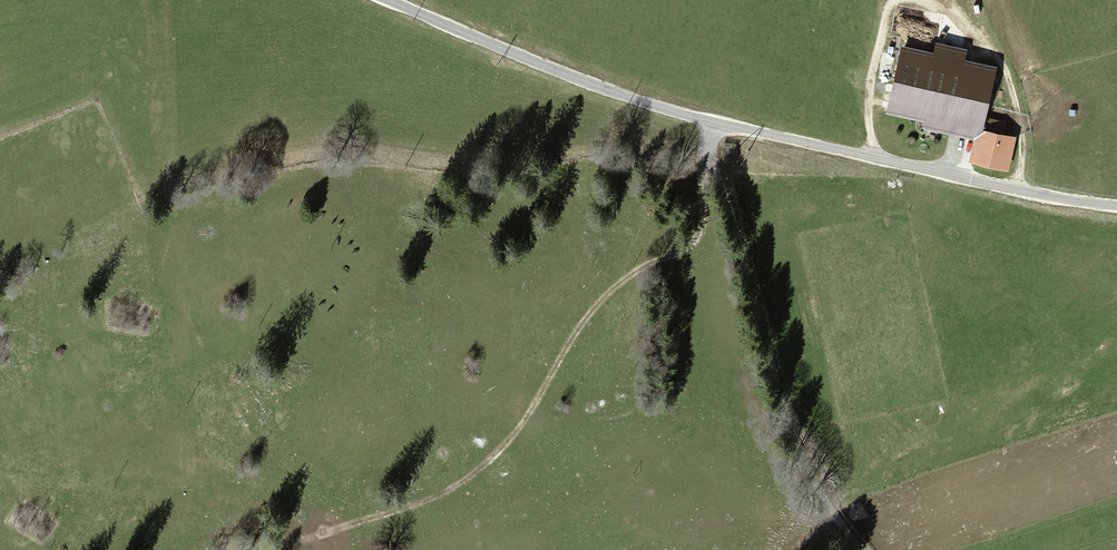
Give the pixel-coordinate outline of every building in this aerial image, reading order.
[(933,54),(900,46),(886,114),(924,122),(922,129),(974,140),(987,131),(983,131),(998,68),(965,61),(968,50),(936,43),(933,54)] [(969,163),(1008,172),(1016,138),(987,131),(974,140),(969,163)]
